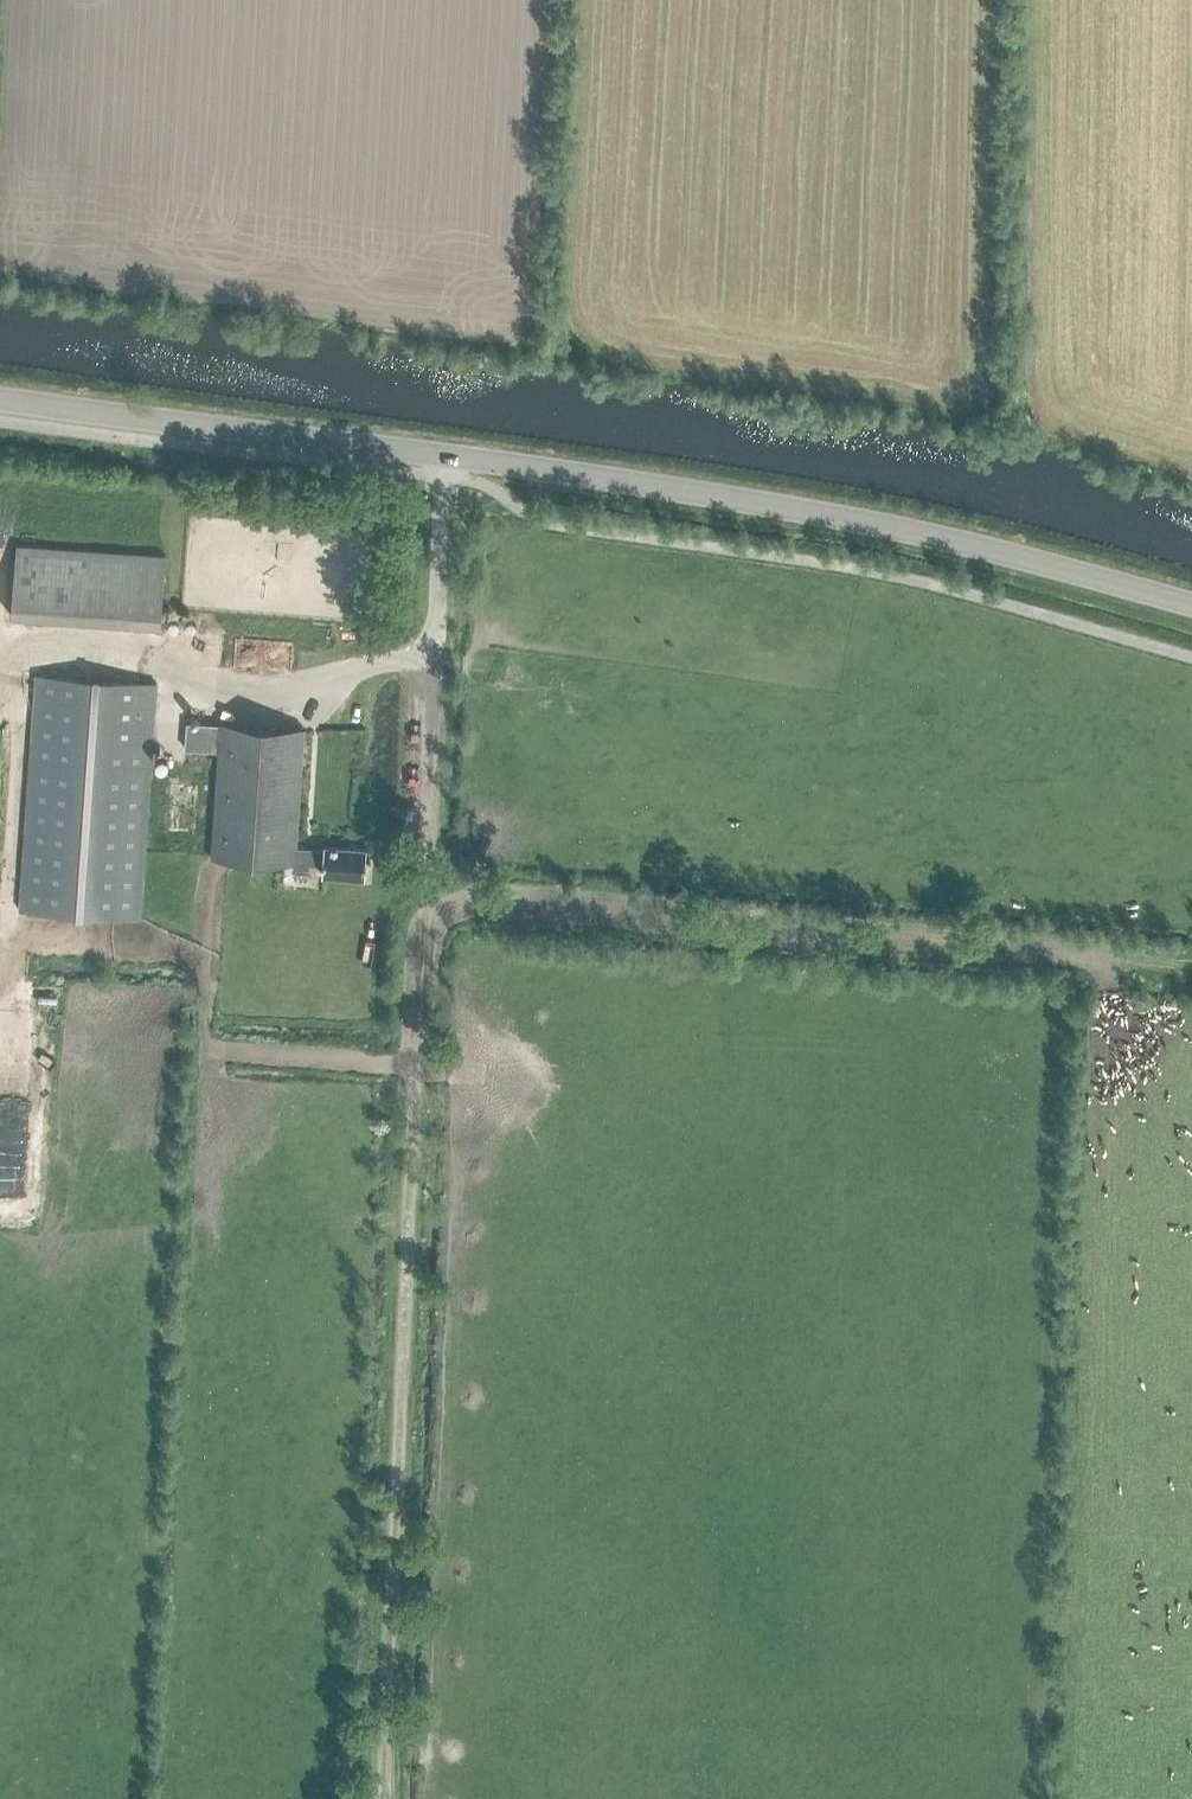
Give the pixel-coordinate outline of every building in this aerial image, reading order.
[(166,556),(16,545),(11,617),(161,628),(166,556)] [(36,675),(19,911),(139,919),(156,684),(36,675)] [(309,870),(309,865),(322,866),(321,876),(364,880),(366,851),(324,848),(323,851),(296,849),(304,730),(220,723),(220,725),(187,723),(185,749),(218,750),(210,858),(292,864),(292,869),(309,870)] [(192,801),(193,787),(169,785),(166,833),(178,834),(179,819),(190,820),(191,807),(179,806),(180,800),(192,801)]
